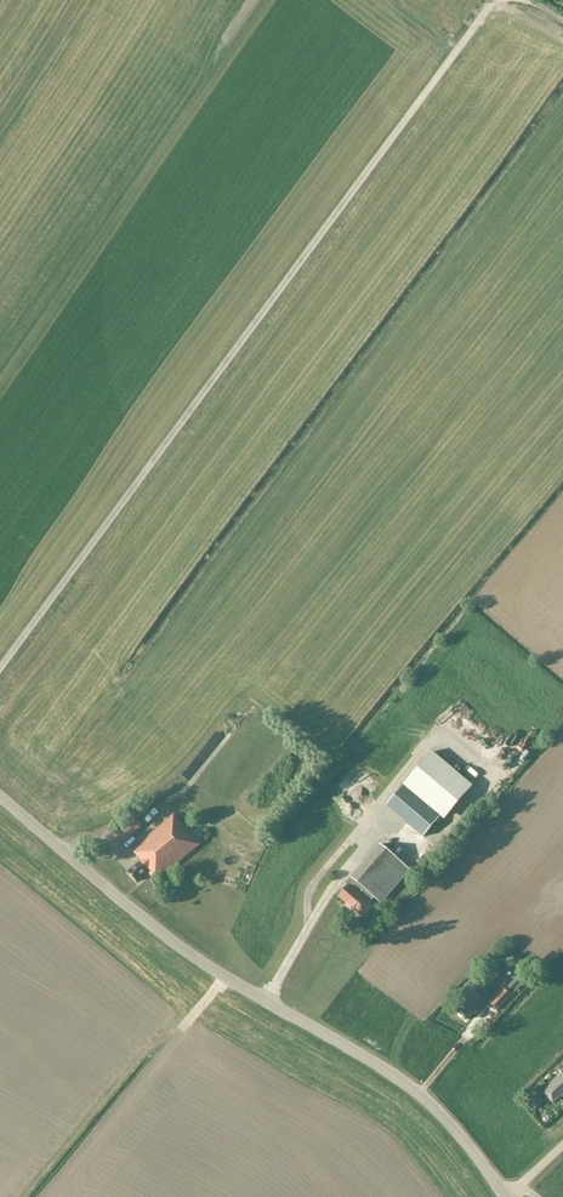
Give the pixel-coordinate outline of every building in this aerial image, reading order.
[(432,752),(403,787),(441,818),(470,784),(432,752)] [(402,788),(387,806),(424,838),(439,820),(402,788)] [(343,812),(349,822),(362,814),(355,804),(343,812)] [(142,862),(128,873),(136,883),(147,873),(155,883),(200,846),(175,816),(133,851),(142,862)] [(346,885),(348,887),(339,898),(348,906),(348,909),(352,912),(355,912),(364,920),(374,909),(369,904),(373,899),(381,905),(410,871),(380,845),(346,885)] [(237,880),(238,880),(238,881),(249,886),(257,868),(245,862),(237,880)] [(488,1000),(474,986),(462,999),(464,1000),(454,1010),(465,1021),(475,1011),(476,1012),(488,1000)] [(492,1002),(499,1010),(513,998),(503,989),(492,1002)] [(544,1094),(553,1104),(561,1096),(562,1098),(562,1074),(550,1085),(552,1087),(544,1094)] [(525,1105),(530,1110),(537,1104),(532,1099),(525,1105)]
